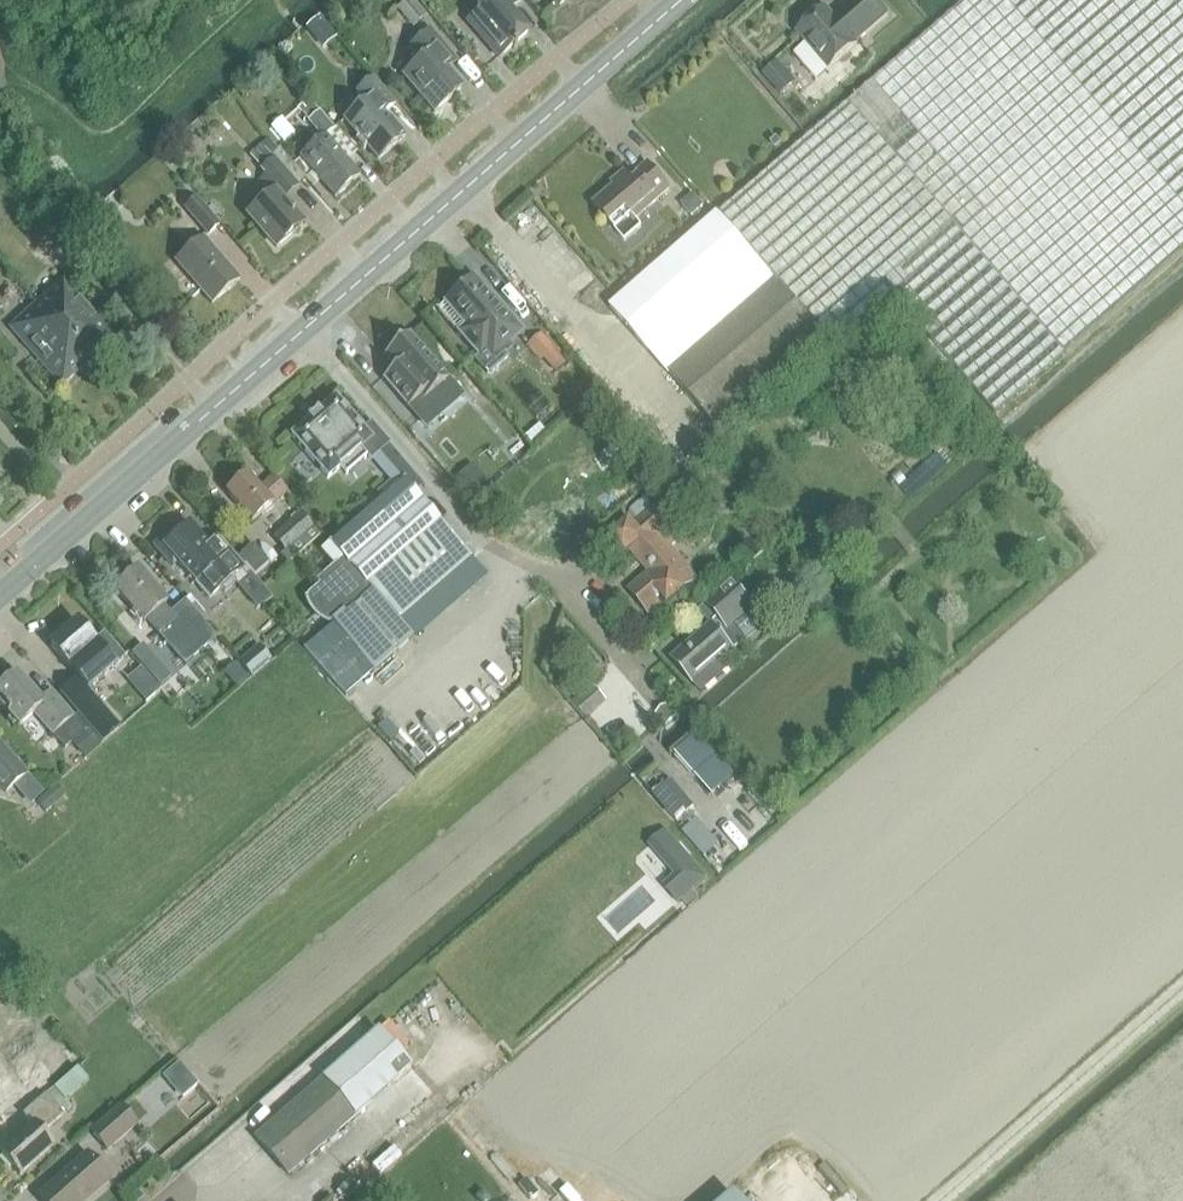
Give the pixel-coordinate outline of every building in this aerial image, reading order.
[(397,10),(413,28),(427,17),(413,0),(408,0),(397,10)] [(517,2),(515,0),(485,0),(489,4),(467,22),(499,58),(511,48),(514,49),(516,47),(515,45),(526,36),(505,12),(517,2)] [(718,215),(620,299),(611,307),(669,375),(710,422),(822,326),(836,342),(895,289),(1003,410),(1182,256),(1182,0),(972,0),(718,215)] [(794,54),(816,80),(831,66),(832,67),(860,43),(858,41),(890,13),(879,0),(855,0),(837,17),(828,7),(800,31),(808,41),(794,54)] [(309,29),(324,47),(336,37),(321,19),(309,29)] [(453,54),(437,35),(433,30),(412,48),(422,61),(406,75),(437,111),(461,90),(447,73),(441,66),(453,54)] [(776,59),(761,72),(771,84),(786,71),(776,59)] [(375,78),(358,92),(366,102),(346,119),(379,160),(405,138),(385,114),(396,104),(375,78)] [(303,104),(299,108),(309,121),(320,112),(313,103),(307,109),(303,104)] [(309,121),(324,138),(326,137),(335,129),(320,112),(309,121)] [(301,158),(292,165),(303,178),(312,171),(320,181),(333,196),(333,197),(334,198),(359,177),(360,176),(359,174),(358,175),(326,137),(324,138),(301,158)] [(282,155),(273,162),(296,188),(305,180),(303,178),(292,165),(283,154),(282,155)] [(296,188),(273,162),(261,172),(266,178),(259,183),(271,197),(247,217),(275,250),(302,227),(280,201),(296,188)] [(614,187),(594,205),(617,231),(626,241),(641,227),(635,220),(670,189),(648,165),(632,180),(626,173),(625,173),(612,184),(614,187)] [(312,171),(303,178),(305,180),(311,188),(320,181),(312,171)] [(37,194),(32,214),(47,217),(51,197),(37,194)] [(692,194),(681,204),(691,216),(703,206),(692,194)] [(197,200),(185,210),(207,236),(218,226),(206,212),(197,200)] [(238,281),(203,239),(175,263),(210,304),(238,281)] [(443,302),(436,308),(456,331),(478,356),(474,360),(486,373),(515,347),(512,344),(523,334),(472,276),(443,302)] [(63,277),(36,302),(90,361),(117,337),(63,277)] [(90,361),(36,302),(8,327),(62,386),(90,361)] [(394,368),(380,380),(381,381),(383,380),(406,406),(405,408),(407,409),(408,408),(426,429),(437,419),(422,402),(449,378),(447,377),(446,378),(437,368),(408,335),(409,334),(409,333),(381,357),(382,358),(384,356),(394,368)] [(540,333),(527,344),(541,361),(544,358),(554,349),(540,333)] [(309,420),(308,419),(307,420),(308,421),(290,436),(327,479),(361,449),(372,463),(389,448),(392,445),(372,423),(363,431),(334,398),(317,413),(316,412),(315,413),(316,414),(309,420)] [(527,424),(520,430),(532,444),(539,437),(527,424)] [(389,448),(380,456),(403,482),(414,494),(423,487),(389,448)] [(473,464),(459,477),(473,493),(487,480),(473,464)] [(268,473),(271,477),(258,489),(246,475),(225,493),(250,522),(271,504),(271,503),(284,492),(287,496),(289,494),(269,472),(268,473)] [(320,586),(307,598),(307,599),(307,600),(308,601),(308,602),(309,603),(309,604),(310,605),(310,606),(311,607),(312,608),(312,609),(313,610),(314,611),(315,612),(315,613),(316,614),(317,615),(318,616),(319,616),(320,617),(321,618),(322,619),(323,619),(324,620),(325,620),(326,621),(327,622),(328,622),(329,623),(330,623),(331,623),(374,672),(410,640),(485,574),(470,558),(437,520),(414,494),(403,482),(383,499),(322,553),(334,567),(317,582),(320,586)] [(631,551),(651,573),(631,590),(653,614),(663,605),(671,614),(682,603),(680,601),(701,582),(680,558),(689,550),(668,527),(676,520),(659,502),(634,525),(629,520),(607,539),(624,558),(631,551)] [(287,551),(281,555),(289,564),(322,535),(303,513),(275,538),(287,551)] [(179,524),(154,545),(158,550),(174,568),(179,563),(210,598),(246,567),(238,558),(216,534),(208,542),(191,523),(187,526),(185,523),(181,526),(179,524)] [(254,544),(238,558),(246,567),(255,577),(270,562),(254,544)] [(145,620),(158,633),(186,665),(216,638),(202,623),(204,622),(200,618),(185,601),(173,612),(177,617),(174,620),(161,606),(165,603),(136,570),(114,589),(142,623),(145,620)] [(719,618),(674,658),(694,682),(703,693),(732,667),(724,657),(734,649),(742,641),(730,627),(754,606),(734,583),(708,605),(719,618)] [(189,597),(185,601),(200,618),(205,614),(189,597)] [(76,622),(49,646),(66,667),(67,666),(77,678),(78,679),(87,689),(124,658),(114,646),(102,633),(93,642),(76,622)] [(272,660),(259,644),(239,662),(252,677),(272,660)] [(155,657),(145,666),(160,683),(170,675),(155,657)] [(0,688),(0,706),(18,727),(34,714),(64,748),(71,742),(77,748),(85,757),(102,743),(94,734),(93,733),(88,727),(86,725),(76,713),(72,717),(51,693),(40,702),(16,674),(0,688)] [(78,679),(60,694),(76,713),(86,725),(88,727),(93,733),(111,718),(87,689),(78,679)] [(666,704),(657,712),(667,723),(676,716),(666,704)] [(734,775),(697,733),(675,753),(712,795),(734,775)] [(7,793),(14,787),(27,775),(27,774),(5,749),(0,743),(0,785),(7,793)] [(66,795),(65,794),(57,785),(37,802),(45,812),(48,810),(66,795)] [(699,820),(685,833),(706,856),(720,844),(699,820)] [(677,878),(695,863),(666,830),(649,845),(677,878)] [(677,878),(666,888),(679,903),(682,900),(692,891),(694,890),(708,878),(695,863),(677,878)] [(692,891),(682,900),(687,906),(688,907),(700,897),(699,896),(694,890),(692,891)] [(411,1066),(379,1030),(323,1079),(255,1137),(284,1170),(289,1175),(295,1170),(355,1115),(411,1066)] [(178,1062),(162,1076),(171,1087),(187,1073),(178,1062)] [(21,1115),(31,1126),(0,1153),(0,1154),(18,1175),(51,1147),(41,1134),(62,1115),(70,1108),(52,1088),(47,1092),(21,1115)] [(90,1132),(106,1150),(134,1124),(118,1107),(90,1132)] [(44,1200),(87,1200),(109,1182),(96,1168),(86,1157),(41,1198),(44,1200)]
